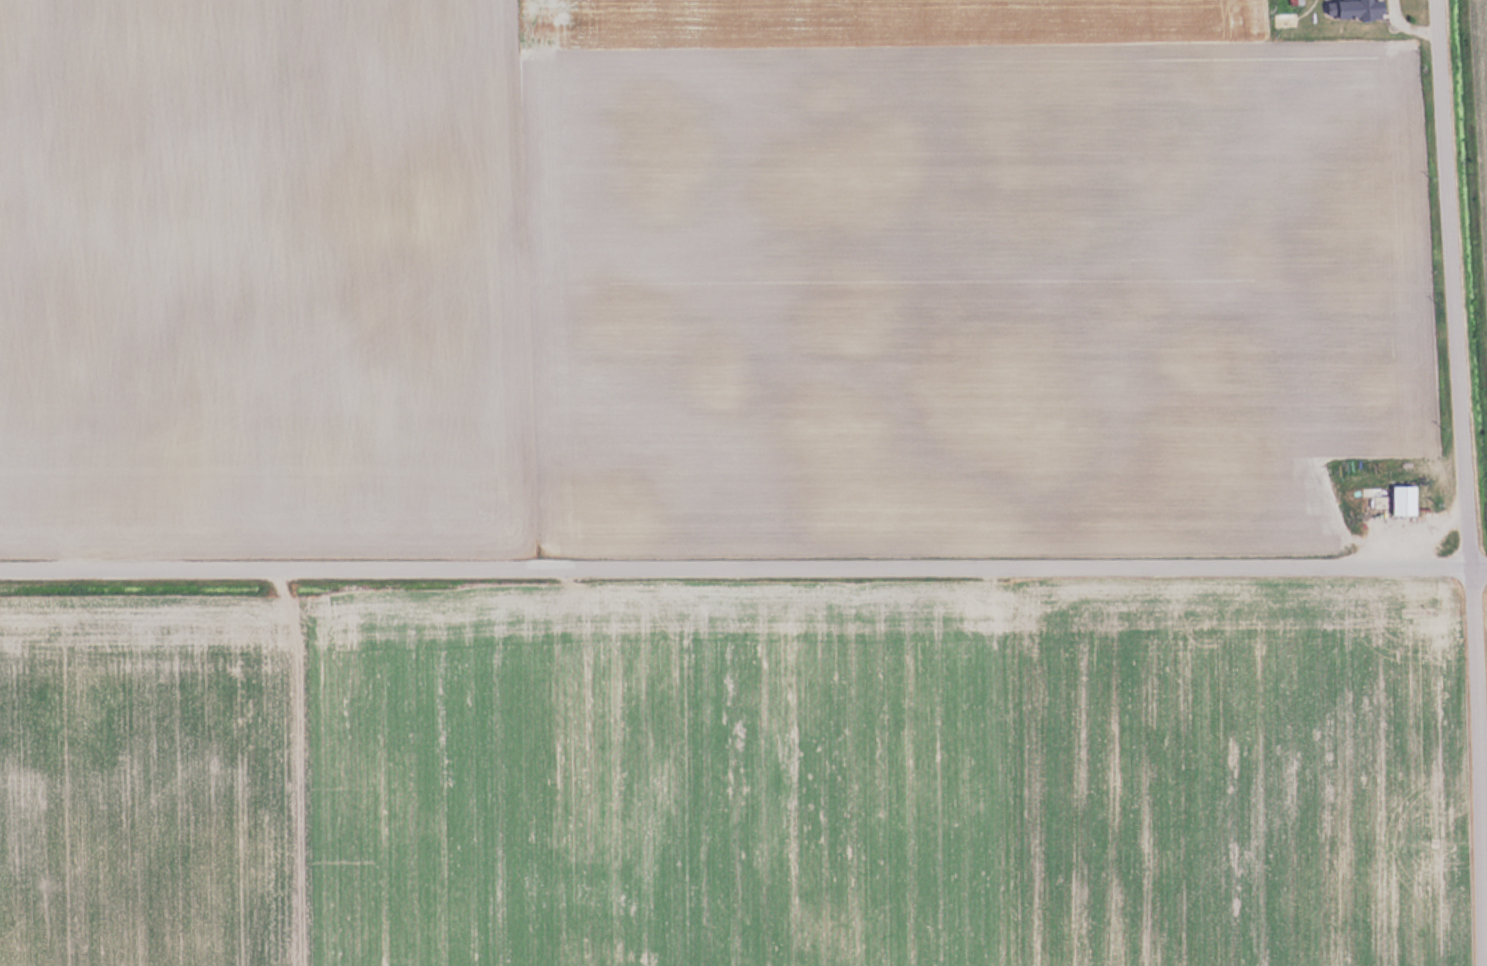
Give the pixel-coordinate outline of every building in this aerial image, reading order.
[(1335,18),(1381,17),(1381,0),(1335,0),(1335,18)] [(1390,514),(1414,514),(1414,484),(1390,484),(1390,514)]
